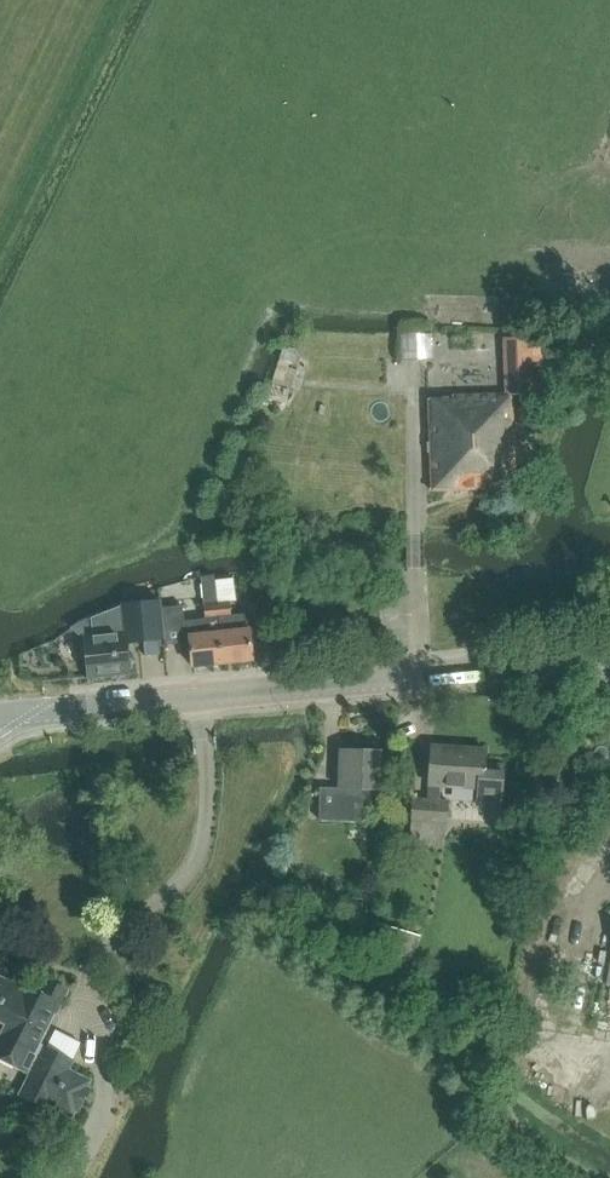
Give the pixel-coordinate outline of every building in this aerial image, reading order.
[(504,394),(429,397),(432,492),(517,489),(515,395),(533,395),(532,362),(543,362),(543,337),(531,338),(502,339),(503,357),(503,359),(504,394)] [(293,388),(302,359),(295,350),(284,346),(274,383),(293,388)] [(214,585),(223,663),(252,659),(247,613),(229,615),(228,602),(236,601),(233,576),(213,578),(214,585)] [(183,605),(162,607),(166,646),(183,644),(184,649),(190,649),(192,666),(223,663),(214,585),(201,586),(204,617),(185,619),(183,605)] [(124,604),(92,616),(93,634),(85,635),(89,676),(130,672),(130,668),(133,668),(131,655),(129,655),(127,640),(163,637),(160,601),(124,604)] [(476,805),(502,807),(504,766),(484,764),(485,750),(431,746),(427,798),(414,797),(412,820),(445,823),(447,800),(441,800),(441,785),(477,788),(476,805)] [(362,790),(378,790),(379,750),(340,749),(339,787),(321,787),(320,820),(354,821),(355,795),(362,796),(362,790)] [(365,962),(410,976),(422,935),(376,922),(365,962)] [(2,1031),(0,1035),(0,1056),(21,1066),(29,1051),(38,1056),(31,1071),(19,1093),(49,1108),(51,1105),(72,1116),(75,1110),(78,1111),(90,1088),(87,1087),(90,1081),(68,1070),(74,1060),(73,1059),(81,1043),(56,1030),(48,1047),(41,1044),(56,1014),(58,1015),(70,991),(44,977),(37,992),(23,985),(19,988),(0,978),(0,1030),(2,1031)]
